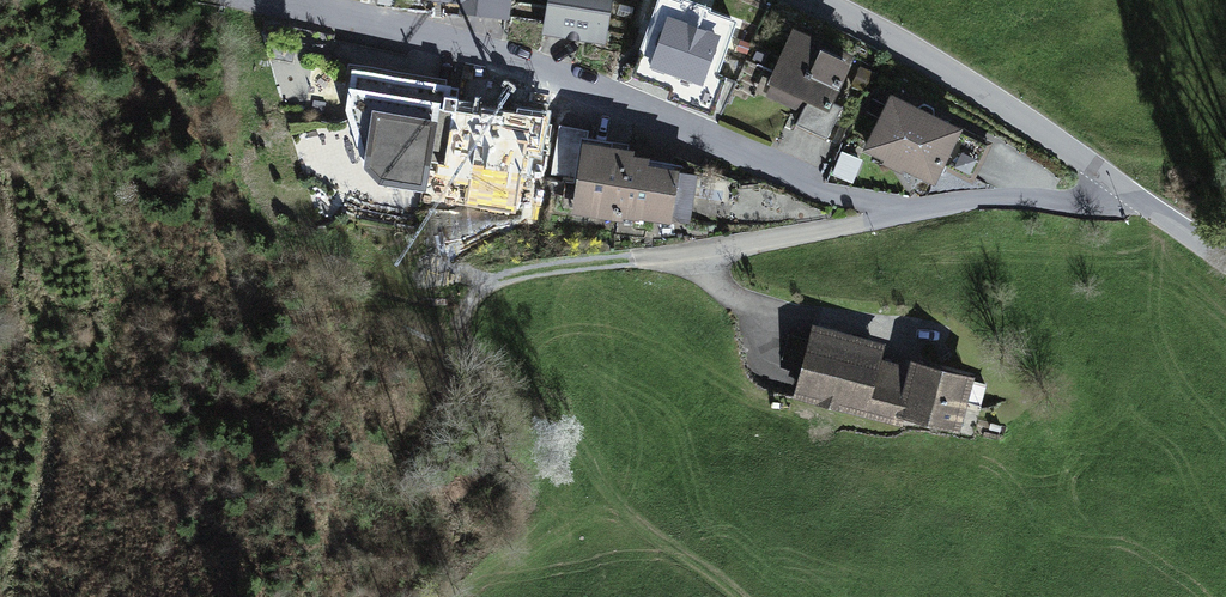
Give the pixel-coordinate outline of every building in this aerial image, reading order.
[(463,6),(461,23),(507,27),(510,0),(400,0),(463,6)] [(551,43),(609,49),(614,0),(555,0),(551,43)] [(646,61),(681,74),(673,96),(709,109),(741,23),(677,0),(668,0),(646,61)] [(858,71),(796,39),(769,90),(832,122),(858,71)] [(533,192),(543,126),(460,113),(463,94),(366,79),(360,118),(371,166),(533,192)] [(900,98),(869,159),(939,194),(969,133),(900,98)] [(679,168),(583,151),(570,218),(667,235),(679,168)] [(882,354),(811,335),(790,409),(884,435),(900,373),(878,367),(882,354)] [(977,386),(921,372),(908,427),(963,440),(977,386)]
